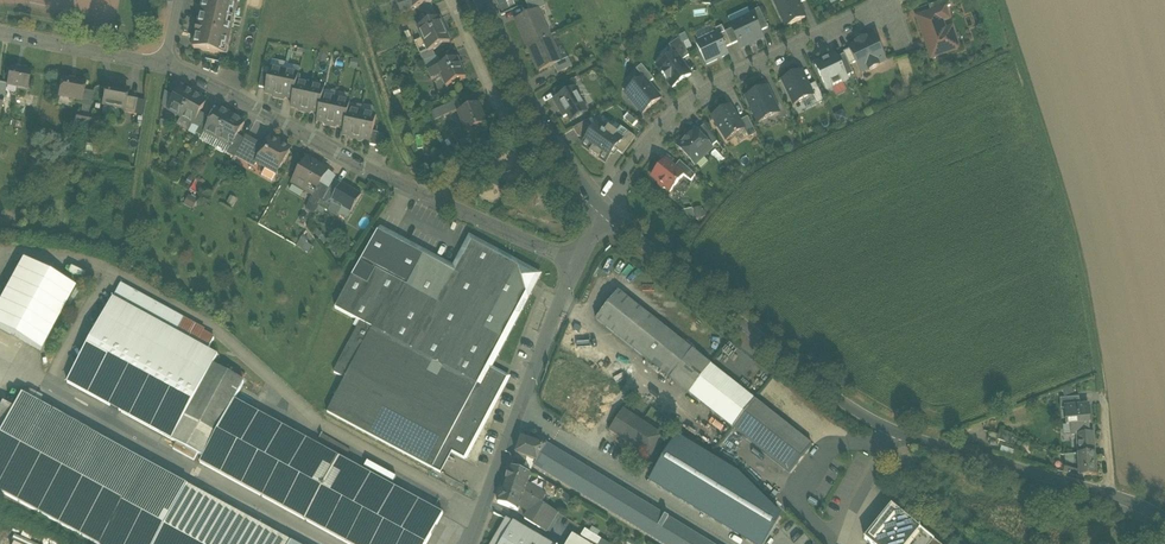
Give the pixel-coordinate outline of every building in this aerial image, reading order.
[(222,55),(224,49),(227,49),(232,27),(229,27),(232,14),(235,15),(238,0),(204,0),(203,6),(205,6),(202,22),(199,21),(195,41),(197,41),(196,49),(222,55)] [(400,14),(417,9),(432,4),(430,0),(402,0),(396,2),(400,14)] [(515,6),(513,0),(499,0),(502,10),(515,6)] [(530,14),(537,11),(538,11),(546,7),(543,0),(537,0),(526,4),(530,14)] [(787,28),(805,19),(799,5),(796,0),(781,0),(775,3),(787,28)] [(931,13),(945,9),(951,6),(949,0),(948,0),(929,7),(931,13)] [(417,9),(420,18),(435,13),(432,4),(417,9)] [(717,6),(718,15),(728,13),(726,5),(717,6)] [(918,18),(932,58),(959,49),(952,29),(939,33),(935,23),(948,19),(945,9),(931,13),(918,18)] [(752,17),(760,33),(768,29),(759,10),(750,14),(751,17),(752,17)] [(516,21),(527,47),(549,37),(538,11),(537,11),(530,14),(516,21)] [(435,13),(420,18),(424,26),(438,19),(435,13)] [(732,30),(738,43),(741,50),(763,39),(760,33),(752,17),(751,17),(731,27),(732,30)] [(428,52),(428,53),(432,51),(449,44),(438,19),(424,26),(418,29),(428,52)] [(716,30),(718,34),(725,49),(731,46),(725,33),(722,27),(716,30)] [(725,33),(731,46),(738,43),(732,30),(725,33)] [(696,45),(707,66),(728,56),(725,49),(718,34),(696,45)] [(561,63),(549,37),(527,47),(539,73),(554,66),(561,63)] [(874,38),(849,50),(850,50),(856,63),(861,73),(869,69),(870,72),(879,68),(878,65),(886,62),(874,38)] [(675,54),(681,63),(690,57),(679,40),(669,47),(675,55),(675,54)] [(856,63),(850,50),(843,53),(844,56),(849,66),(856,63)] [(423,62),(435,57),(432,51),(428,53),(428,52),(420,56),(423,62)] [(657,67),(673,89),(691,76),(681,63),(675,54),(675,55),(657,67)] [(437,56),(435,57),(423,62),(428,74),(434,71),(434,70),(442,66),(437,56)] [(841,84),(847,81),(846,78),(837,59),(835,56),(815,66),(827,91),(833,88),(834,89),(842,85),(841,84)] [(844,56),(837,59),(846,78),(854,75),(849,66),(844,56)] [(554,66),(558,75),(572,68),(568,59),(561,63),(554,66)] [(442,76),(447,88),(465,79),(456,60),(442,66),(434,70),(434,71),(428,74),(432,81),(442,76)] [(643,79),(648,85),(654,81),(642,66),(636,70),(643,79)] [(7,87),(27,91),(31,72),(21,71),(21,70),(10,68),(9,70),(7,70),(6,76),(8,77),(6,85),(6,86),(7,87)] [(273,98),(278,99),(284,72),(270,69),(269,76),(266,89),(265,94),(271,95),(273,98)] [(286,98),(293,100),(296,83),(298,75),(284,72),(278,99),(284,100),(286,98)] [(783,81),(795,106),(813,97),(808,88),(801,72),(783,81)] [(259,88),(266,89),(269,76),(262,74),(259,88)] [(59,97),(80,101),(82,91),(84,83),(74,81),(63,78),(63,81),(60,80),(59,87),(61,88),(59,97)] [(643,79),(626,93),(643,114),(661,100),(648,85),(643,79)] [(554,92),(557,99),(574,89),(577,87),(574,81),(554,92)] [(299,112),(304,113),(310,86),(296,83),(293,100),(291,108),(297,109),(299,112)] [(813,97),(817,106),(825,102),(816,84),(808,88),(813,97)] [(312,112),(319,114),(322,97),(324,89),(310,86),(304,113),(309,114),(312,112)] [(102,113),(113,115),(115,108),(125,110),(127,99),(128,92),(119,90),(119,89),(107,87),(107,90),(105,89),(103,96),(105,97),(102,113)] [(169,111),(181,118),(195,94),(189,90),(188,92),(182,88),(176,98),(169,111)] [(567,117),(569,120),(586,111),(574,89),(557,99),(553,101),(564,119),(567,117)] [(747,98),(759,124),(779,114),(767,89),(747,98)] [(82,106),(90,108),(93,93),(85,92),(83,102),(82,106)] [(169,111),(176,98),(165,93),(163,107),(169,111)] [(200,97),(195,94),(181,118),(193,124),(194,125),(200,113),(207,102),(200,98),(200,97)] [(325,126),(330,127),(336,100),(322,97),(319,114),(317,122),(323,123),(325,126)] [(127,113),(135,115),(138,101),(129,99),(127,110),(127,113)] [(338,126),(344,128),(348,111),(350,103),(336,100),(330,127),(335,128),(338,126)] [(147,103),(138,101),(135,115),(144,116),(147,103)] [(432,112),(436,121),(461,110),(457,101),(432,112)] [(458,114),(467,134),(486,126),(477,105),(458,114)] [(712,119),(727,142),(744,131),(739,123),(730,107),(712,119)] [(206,133),(218,140),(231,116),(219,109),(212,121),(205,133),(206,133)] [(351,140),(356,141),(362,114),(348,111),(344,128),(343,136),(349,137),(351,140)] [(588,114),(586,111),(569,120),(571,123),(588,114)] [(193,125),(199,129),(206,118),(206,117),(200,113),(194,125),(193,124),(193,125)] [(74,124),(87,127),(89,116),(76,114),(74,124)] [(376,117),(362,114),(356,141),(361,142),(364,140),(371,142),(373,133),(376,117)] [(101,119),(89,116),(87,127),(99,129),(101,119)] [(245,123),(231,116),(218,140),(231,147),(238,136),(245,123)] [(636,123),(629,117),(625,121),(632,127),(636,123)] [(212,121),(206,118),(199,129),(196,134),(203,138),(206,133),(205,133),(212,121)] [(744,131),(749,139),(756,135),(748,118),(739,123),(744,131)] [(585,143),(595,130),(592,127),(589,122),(573,130),(577,137),(585,143)] [(615,150),(622,141),(621,140),(616,136),(617,135),(609,128),(607,130),(599,124),(595,130),(585,143),(582,147),(591,153),(590,154),(599,160),(599,159),(606,164),(615,150)] [(706,143),(711,149),(712,148),(707,142),(713,138),(704,127),(696,133),(706,143)] [(622,129),(617,135),(616,136),(621,140),(627,132),(622,129)] [(679,149),(696,133),(694,130),(677,147),(679,149)] [(635,139),(627,132),(621,140),(622,141),(615,150),(623,156),(635,139)] [(370,145),(377,147),(379,139),(380,134),(373,133),(371,142),(370,145)] [(679,149),(694,165),(711,149),(706,143),(696,133),(679,149)] [(234,158),(236,155),(245,140),(238,136),(231,147),(227,154),(234,158)] [(236,155),(246,160),(256,142),(247,136),(245,140),(236,155)] [(707,142),(712,148),(717,144),(713,138),(707,142)] [(257,163),(266,168),(267,168),(270,167),(271,166),(277,170),(280,169),(290,151),(289,149),(272,139),(269,139),(265,147),(256,163),(257,163)] [(385,140),(379,139),(377,147),(376,152),(382,153),(385,140)] [(265,147),(256,142),(246,160),(244,162),(254,168),(257,163),(256,163),(265,147)] [(713,151),(711,149),(694,165),(696,168),(713,151)] [(293,184),(294,184),(295,182),(305,188),(304,190),(313,195),(313,196),(320,184),(328,171),(307,159),(302,168),(299,169),(297,172),(298,175),(293,184)] [(666,190),(670,193),(684,177),(675,169),(665,162),(652,178),(659,184),(659,187),(662,190),(666,190)] [(680,163),(675,169),(684,177),(691,183),(695,177),(680,163)] [(277,174),(280,169),(277,170),(271,166),(270,167),(267,168),(266,168),(262,176),(272,181),(276,174),(277,174)] [(328,171),(320,184),(329,189),(337,176),(328,171)] [(323,202),(330,206),(341,184),(335,181),(323,202)] [(302,193),(304,190),(305,188),(295,182),(294,184),(293,184),(291,189),(299,194),(302,193)] [(319,208),(329,189),(320,184),(313,196),(313,195),(309,202),(319,208)] [(342,208),(350,213),(361,196),(341,184),(330,206),(334,208),(333,208),(334,209),(335,208),(340,211),(342,208)] [(190,195),(185,204),(194,209),(199,200),(190,195)] [(306,208),(315,214),(319,208),(309,202),(306,208)] [(487,368),(491,370),(542,275),(470,236),(453,267),(381,228),(378,232),(455,273),(472,243),(525,271),(527,280),(530,288),(487,368)] [(327,413),(433,469),(444,448),(452,452),(465,459),(478,435),(507,379),(491,370),(487,368),(530,288),(527,280),(525,271),(472,243),(455,273),(378,232),(352,277),(335,309),(361,323),(334,373),(345,379),(327,413)] [(302,238),(298,245),(309,252),(314,245),(302,238)] [(77,283),(22,259),(0,310),(0,330),(48,350),(77,283)] [(121,286),(113,299),(208,351),(214,339),(203,334),(204,332),(121,286)] [(596,320),(671,379),(693,352),(618,293),(596,320)] [(67,383),(172,441),(212,367),(218,357),(208,351),(113,299),(67,383)] [(693,352),(671,379),(689,394),(711,366),(693,352)] [(610,372),(571,354),(543,413),(582,431),(610,372)] [(214,366),(226,372),(230,367),(217,360),(214,366)] [(689,394),(733,429),(755,401),(711,366),(689,394)] [(172,441),(203,458),(234,401),(235,401),(244,384),(212,367),(172,441)] [(232,372),(244,379),(247,375),(235,368),(232,372)] [(20,395),(9,416),(0,432),(0,492),(94,543),(294,543),(20,395)] [(1060,400),(1061,410),(1065,409),(1080,408),(1079,399),(1060,400)] [(235,401),(234,401),(203,458),(200,463),(348,543),(427,543),(443,515),(235,401)] [(812,446),(755,401),(733,429),(789,474),(812,446)] [(1077,436),(1078,456),(1095,454),(1094,434),(1089,434),(1089,425),(1090,424),(1089,407),(1080,408),(1065,409),(1067,427),(1071,426),(1072,435),(1072,436),(1077,436)] [(610,432),(650,459),(664,437),(624,410),(610,432)] [(9,416),(0,411),(0,432),(9,416)] [(1064,436),(1072,435),(1071,426),(1067,427),(1063,427),(1064,436)] [(998,436),(996,441),(1010,446),(1014,437),(1000,431),(998,436)] [(322,437),(319,443),(367,470),(370,464),(322,437)] [(649,481),(752,543),(765,543),(780,519),(740,477),(678,438),(649,481)] [(514,460),(525,464),(527,459),(536,462),(545,447),(522,439),(514,459),(514,460)] [(547,443),(545,447),(536,462),(533,466),(597,505),(596,507),(598,508),(599,506),(661,543),(711,543),(547,443)] [(444,448),(433,469),(441,473),(452,452),(444,448)] [(1000,454),(1013,458),(1015,452),(1002,448),(1000,454)] [(1015,452),(1013,458),(1021,461),(1023,454),(1015,452)] [(1097,477),(1095,454),(1078,456),(1078,459),(1078,462),(1079,479),(1097,477)] [(1065,457),(1066,465),(1073,467),(1073,464),(1074,463),(1075,463),(1078,462),(1078,459),(1075,459),(1075,456),(1065,457)] [(511,468),(522,473),(524,469),(513,462),(511,468)] [(1063,474),(1079,479),(1078,462),(1075,463),(1074,463),(1073,464),(1073,467),(1066,465),(1063,474)] [(511,468),(504,486),(524,494),(527,486),(531,476),(522,473),(511,468)] [(518,512),(520,507),(524,494),(504,486),(498,504),(518,512)] [(524,494),(542,505),(546,497),(527,486),(524,494)] [(542,505),(524,494),(520,507),(529,513),(525,520),(540,529),(546,519),(552,523),(558,514),(542,505)] [(870,543),(910,543),(922,531),(892,507),(864,539),(870,543)] [(514,522),(513,523),(506,519),(492,543),(550,543),(514,522)] [(546,519),(540,529),(546,532),(552,523),(546,519)] [(592,543),(599,543),(601,540),(585,530),(581,537),(592,543)] [(922,531),(910,543),(938,543),(922,531)] [(572,536),(567,543),(586,543),(572,536)]
